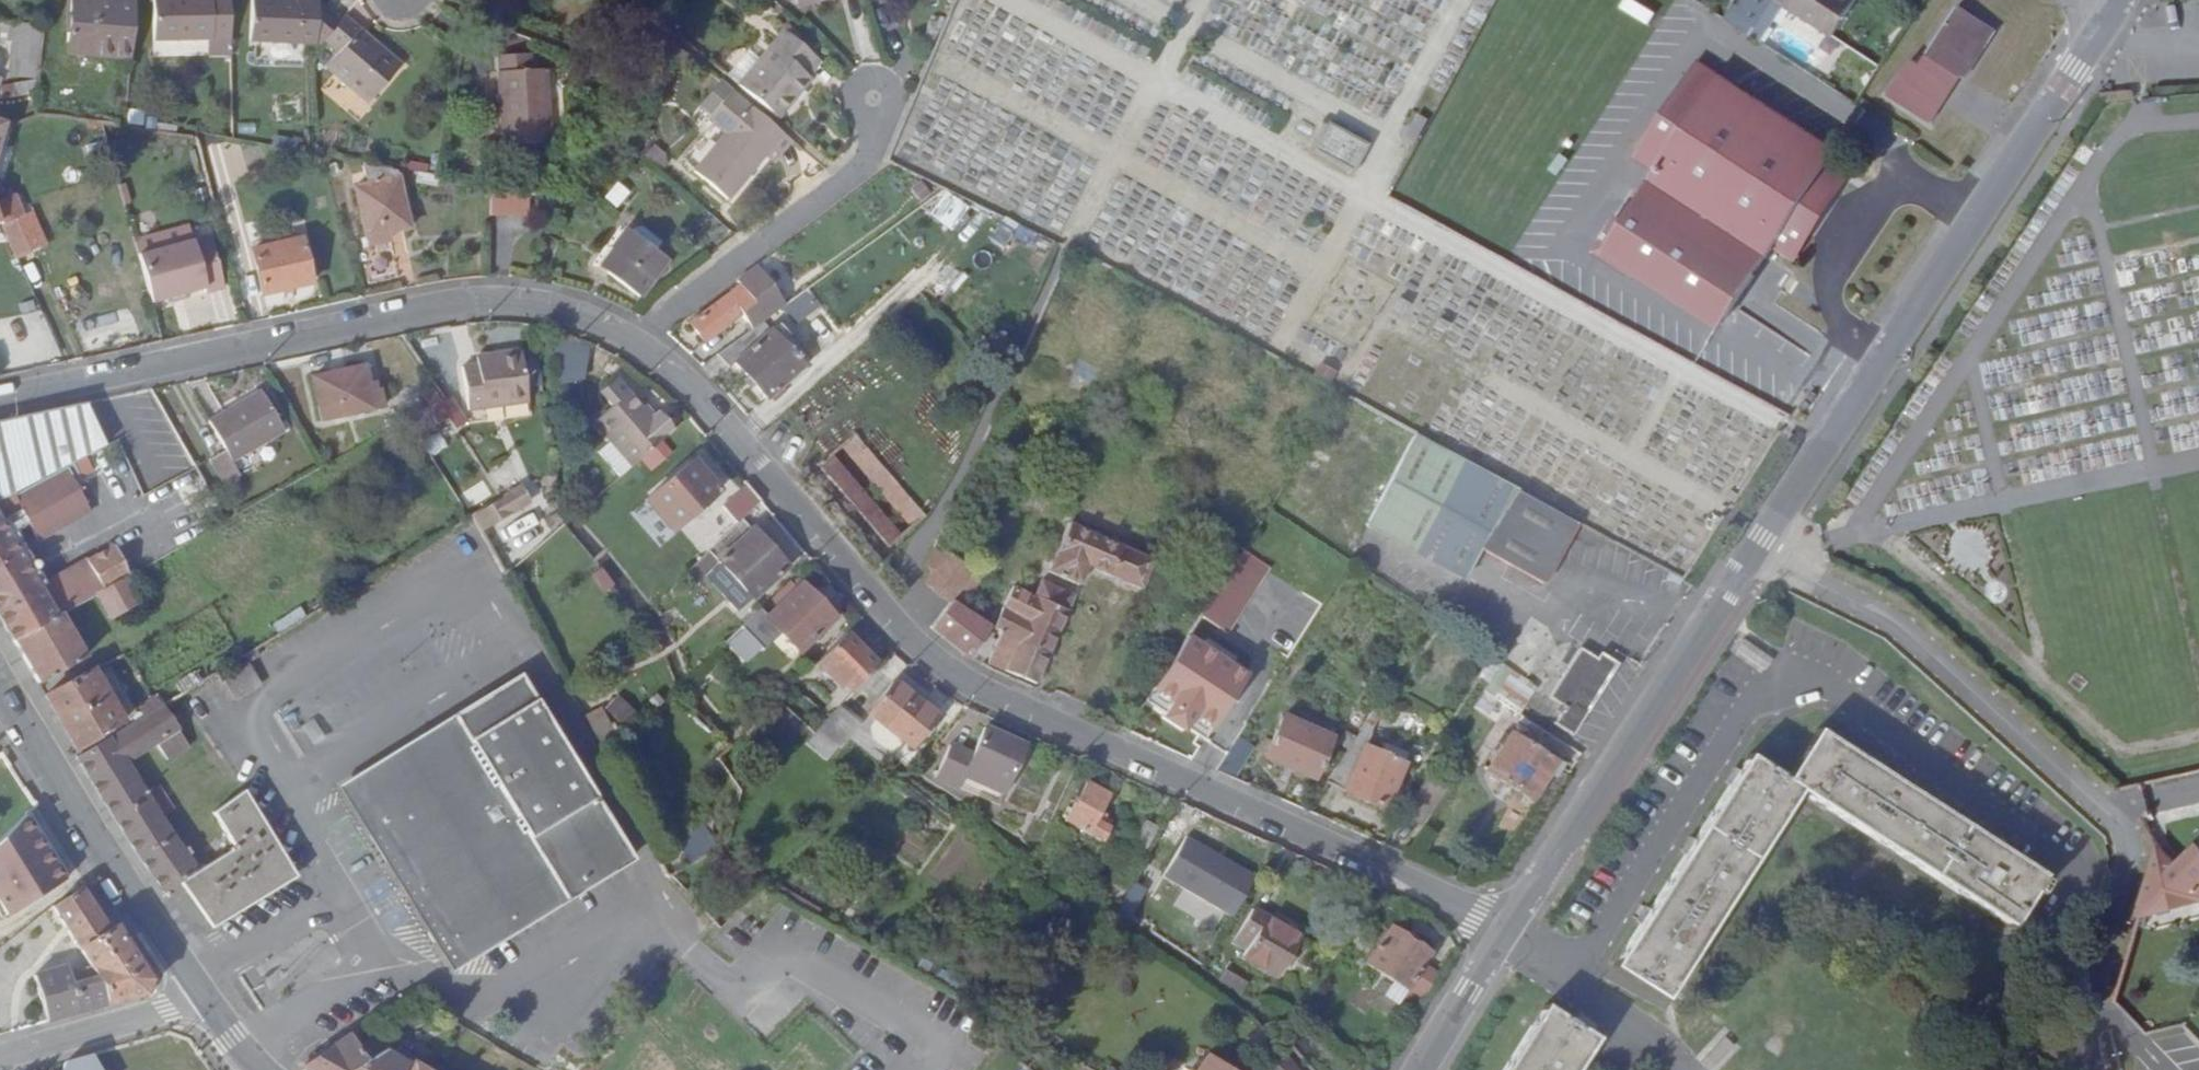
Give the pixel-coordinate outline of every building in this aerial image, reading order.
[(139,52),(142,0),(81,0),(78,49),(139,52)] [(239,41),(239,0),(160,0),(161,44),(219,42),(239,41)] [(1846,37),(1869,0),(1791,0),(1846,37)] [(262,45),(324,44),(328,48),(332,43),(349,23),(325,4),(261,6),(262,45)] [(1895,98),(1939,126),(1950,108),(1942,103),(1961,74),(1969,80),(1973,82),(2003,36),(1964,9),(1925,67),(1918,64),(1895,98)] [(375,107),(408,67),(351,20),(349,23),(332,43),(345,55),(331,71),(375,107)] [(832,52),(797,23),(743,90),(784,124),(822,75),(817,71),(832,52)] [(19,42),(17,76),(46,77),(50,25),(7,24),(7,42),(19,42)] [(1833,54),(1790,26),(1780,41),(1822,70),(1833,54)] [(219,59),(239,57),(239,41),(219,42),(219,59)] [(1862,50),(1853,66),(1869,75),(1878,58),(1862,50)] [(538,59),(505,62),(511,150),(559,146),(554,73),(540,74),(538,59)] [(1666,171),(1612,251),(1728,329),(1740,311),(1787,242),(1803,253),(1859,172),(1841,161),(1847,152),(1711,61),(1647,158),(1666,171)] [(1942,103),(1950,108),(1969,80),(1961,74),(1942,103)] [(8,99),(44,99),(45,87),(8,87),(8,99)] [(700,176),(731,201),(785,134),(736,94),(713,123),(730,138),(700,176)] [(1408,139),(1416,144),(1429,120),(1421,116),(1408,139)] [(0,118),(0,178),(8,180),(14,160),(9,158),(11,149),(5,147),(12,121),(0,118)] [(1365,150),(1327,130),(1312,155),(1350,176),(1365,150)] [(403,182),(403,172),(369,167),(372,188),(360,189),(371,242),(397,237),(418,232),(408,181),(403,182)] [(614,209),(627,191),(613,180),(600,198),(614,209)] [(936,191),(926,217),(954,229),(965,203),(936,191)] [(515,224),(517,195),(498,192),(497,223),(515,224)] [(20,198),(1,206),(9,226),(15,240),(23,258),(52,247),(38,214),(29,218),(20,198)] [(995,251),(1011,233),(999,222),(983,240),(995,251)] [(633,239),(656,257),(663,249),(642,233),(636,235),(633,239)] [(602,271),(644,302),(656,284),(669,266),(656,257),(627,236),(602,271)] [(399,247),(397,237),(371,242),(373,253),(399,247)] [(146,260),(158,305),(212,292),(213,297),(232,292),(219,241),(146,260)] [(315,287),(304,243),(257,253),(268,297),(315,287)] [(785,312),(789,309),(761,268),(740,284),(745,290),(695,327),(709,346),(759,310),(769,324),(785,312)] [(253,300),(248,280),(241,282),(246,301),(253,300)] [(772,402),(809,371),(769,324),(722,360),(732,372),(739,366),(772,402)] [(552,382),(583,381),(581,342),(551,342),(552,382)] [(530,397),(525,356),(497,359),(498,366),(480,368),(466,369),(471,414),(507,409),(505,401),(530,397)] [(480,368),(498,366),(497,359),(479,361),(480,368)] [(324,425),(377,415),(368,369),(316,380),(324,425)] [(1329,374),(1323,384),(1337,392),(1342,382),(1329,374)] [(1089,400),(1096,386),(1073,375),(1067,389),(1089,400)] [(660,418),(654,423),(646,412),(621,383),(606,396),(618,411),(599,426),(615,444),(636,470),(676,438),(660,418)] [(226,453),(210,463),(212,467),(282,429),(263,395),(210,424),(226,453)] [(450,396),(421,412),(434,435),(463,420),(450,396)] [(507,409),(531,408),(530,397),(505,401),(507,409)] [(13,501),(74,469),(78,466),(92,459),(112,448),(92,407),(0,428),(0,505),(1,507),(13,501)] [(646,412),(654,423),(660,418),(651,407),(646,412)] [(663,414),(660,418),(676,438),(680,434),(663,414)] [(232,465),(286,436),(282,429),(212,467),(224,488),(240,479),(232,465)] [(824,469),(893,553),(903,543),(923,527),(934,520),(929,514),(923,507),(862,437),(852,446),(833,461),(824,469)] [(1468,578),(1523,495),(1422,440),(1375,526),(1468,578)] [(615,444),(603,455),(624,480),(636,470),(615,444)] [(86,482),(100,475),(92,459),(78,466),(86,482)] [(679,535),(726,495),(699,463),(653,503),(679,535)] [(992,488),(997,478),(976,468),(972,477),(992,488)] [(44,539),(96,512),(74,469),(13,501),(19,513),(27,508),(44,539)] [(747,523),(766,504),(753,489),(728,510),(742,524),(743,527),(747,523)] [(492,530),(533,506),(524,493),(485,516),(492,530)] [(1586,532),(1523,495),(1468,578),(1471,579),(1487,549),(1547,590),(1586,532)] [(8,520),(19,513),(13,501),(1,507),(8,520)] [(928,503),(923,507),(929,514),(934,509),(928,503)] [(0,507),(0,606),(20,641),(69,615),(104,595),(135,577),(121,551),(50,589),(35,564),(8,520),(1,507),(0,507)] [(758,605),(793,574),(747,523),(743,527),(742,524),(694,574),(695,574),(702,582),(706,586),(711,580),(725,568),(758,605)] [(1146,593),(1158,565),(1075,528),(1053,576),(1084,588),(1093,569),(1146,593)] [(942,554),(978,580),(983,574),(986,570),(945,539),(938,550),(942,554)] [(960,601),(967,594),(978,580),(942,554),(931,568),(939,575),(930,587),(955,608),(960,601)] [(161,577),(156,566),(135,577),(104,595),(119,618),(146,602),(145,600),(154,594),(149,585),(161,577)] [(711,580),(743,619),(758,605),(725,568),(711,580)] [(619,608),(629,601),(608,571),(597,579),(619,608)] [(698,585),(702,582),(695,574),(691,578),(698,585)] [(978,580),(967,594),(973,599),(992,578),(983,574),(978,580)] [(1041,688),(1080,600),(1049,587),(1042,603),(1020,592),(999,632),(1008,637),(995,669),(1041,688)] [(828,637),(841,623),(809,590),(774,626),(806,657),(811,653),(816,657),(833,641),(828,637)] [(1230,632),(1279,666),(1312,615),(1277,592),(1255,627),(1240,616),(1230,632)] [(967,594),(960,601),(966,607),(973,599),(967,594)] [(1193,670),(1235,608),(1221,598),(1179,660),(1193,670)] [(960,601),(955,608),(936,632),(970,664),(995,630),(969,614),(971,611),(966,607),(960,601)] [(270,622),(275,632),(301,616),(295,607),(270,622)] [(685,625),(680,614),(667,622),(672,632),(685,625)] [(47,686),(94,659),(69,615),(20,641),(47,686)] [(845,692),(849,688),(856,696),(883,669),(851,639),(821,669),(845,692)] [(236,655),(242,665),(251,659),(245,649),(236,655)] [(1574,741),(1591,716),(1585,712),(1573,704),(1598,666),(1582,654),(1551,700),(1567,711),(1556,727),(1574,741)] [(1193,670),(1179,660),(1129,734),(1145,740),(1193,670)] [(1490,669),(1500,676),(1505,668),(1495,661),(1490,669)] [(244,705),(269,690),(253,664),(228,680),(244,705)] [(1585,712),(1611,675),(1598,666),(1573,704),(1585,712)] [(1500,676),(1486,696),(1522,720),(1540,691),(1505,668),(1500,676)] [(101,670),(53,698),(87,753),(133,726),(101,670)] [(467,957),(366,798),(537,688),(530,676),(348,793),(463,970),(579,895),(574,888),(467,957)] [(185,687),(190,697),(206,688),(200,679),(185,687)] [(917,750),(942,719),(898,686),(873,718),(917,750)] [(579,895),(644,854),(537,688),(366,798),(467,957),(574,888),(579,895)] [(581,720),(592,734),(625,709),(615,695),(581,720)] [(1343,734),(1358,742),(1367,727),(1375,716),(1361,707),(1343,734)] [(176,766),(197,752),(169,710),(90,759),(88,761),(142,853),(174,899),(189,889),(206,878),(196,864),(202,860),(193,849),(187,852),(166,822),(178,815),(163,793),(152,799),(133,769),(163,749),(176,766)] [(856,731),(860,727),(843,711),(837,718),(842,723),(849,727),(856,731)] [(842,723),(837,718),(828,725),(837,734),(847,740),(856,731),(849,727),(842,723)] [(1318,781),(1335,742),(1286,719),(1269,759),(1318,781)] [(828,725),(821,733),(840,749),(847,740),(837,734),(828,725)] [(1358,742),(1356,745),(1337,773),(1356,781),(1350,798),(1387,814),(1405,770),(1368,753),(1372,746),(1373,732),(1367,727),(1358,742)] [(967,793),(971,782),(1012,800),(1034,752),(992,732),(979,759),(957,748),(941,781),(967,793)] [(1502,752),(1506,754),(1491,776),(1536,806),(1560,770),(1548,761),(1553,754),(1522,733),(1516,742),(1511,739),(1502,752)] [(2049,886),(2051,883),(1826,741),(1794,791),(1756,766),(1624,977),(1673,1008),(1809,798),(2020,932),(2041,899),(2047,902),(2056,889),(2049,886)] [(1257,751),(1242,743),(1237,752),(1221,776),(1246,787),(1248,780),(1243,777),(1257,751)] [(1221,776),(1237,752),(1230,747),(1213,772),(1221,776)] [(967,793),(1007,811),(1012,800),(971,782),(967,793)] [(1115,824),(1103,818),(1112,799),(1088,786),(1068,825),(1106,843),(1115,824)] [(305,880),(251,793),(249,795),(220,815),(231,835),(243,853),(206,878),(189,889),(218,936),(305,880)] [(29,823),(0,850),(0,896),(14,919),(71,884),(31,820),(29,823)] [(688,865),(714,844),(696,822),(670,843),(688,865)] [(1143,857),(1157,830),(1143,823),(1129,850),(1143,857)] [(1168,884),(1230,916),(1252,874),(1190,842),(1168,884)] [(2148,921),(2198,909),(2198,887),(2186,874),(2167,855),(2148,921)] [(2186,874),(2198,887),(2198,861),(2186,874)] [(388,936),(411,924),(390,881),(367,892),(388,936)] [(1128,915),(1143,890),(1130,882),(1115,907),(1128,915)] [(151,999),(154,984),(118,929),(114,931),(89,891),(59,910),(99,972),(77,979),(75,970),(42,979),(51,1014),(47,1015),(50,1027),(151,999)] [(1249,960),(1283,981),(1307,942),(1258,914),(1239,946),(1252,954),(1249,960)] [(1379,957),(1391,938),(1379,931),(1368,950),(1379,957)] [(1424,1016),(1444,983),(1425,971),(1432,960),(1392,937),(1370,972),(1390,984),(1380,1000),(1384,1002),(1379,1011),(1395,1022),(1406,1005),(1424,1016)] [(1605,1048),(1554,1016),(1518,1069),(1591,1069),(1605,1048)] [(1712,1069),(1734,1051),(1724,1039),(1702,1057),(1712,1069)] [(309,1069),(409,1069),(390,1057),(392,1055),(382,1040),(368,1050),(364,1044),(359,1047),(355,1042),(309,1069)] [(1280,1046),(1262,1061),(1269,1069),(1300,1069),(1280,1046)] [(93,1056),(63,1064),(62,1065),(60,1068),(60,1069),(101,1069),(93,1056)] [(1209,1059),(1201,1069),(1225,1069),(1209,1059)]
